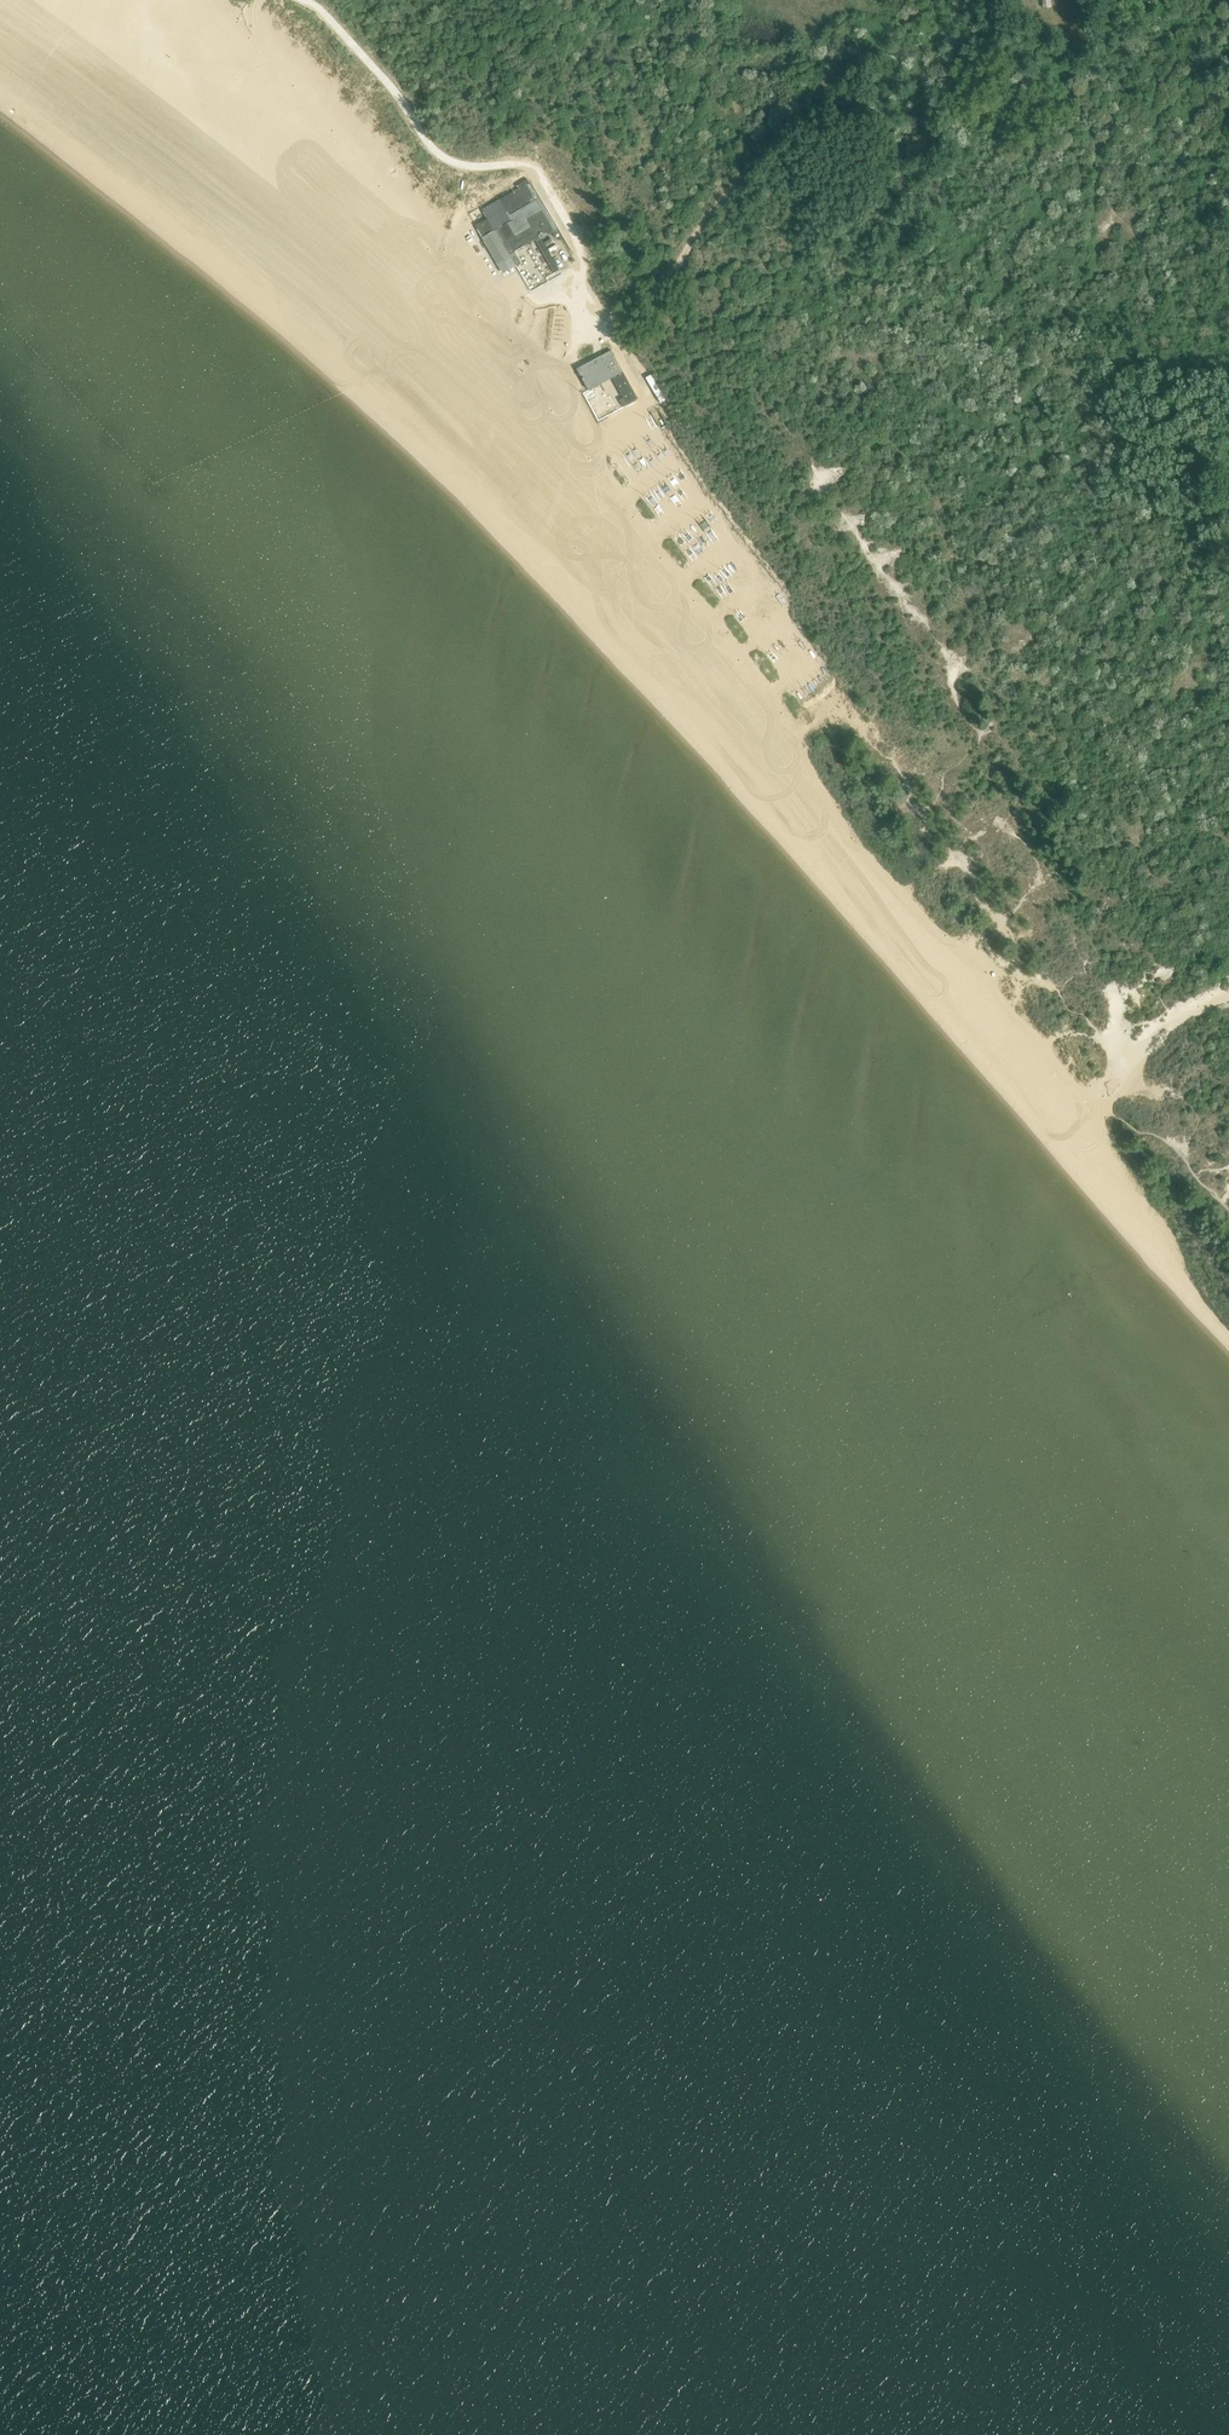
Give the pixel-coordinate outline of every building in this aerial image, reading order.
[(487,220),(475,227),(476,228),(503,274),(521,264),(515,253),(535,241),(536,242),(555,274),(560,271),(561,271),(560,270),(542,239),(547,236),(548,237),(555,233),(555,231),(557,230),(539,198),(538,199),(536,200),(527,184),(482,210),(487,220)] [(577,369),(589,392),(612,379),(623,399),(620,400),(624,408),(627,405),(638,400),(611,351),(601,356),(577,369)]
